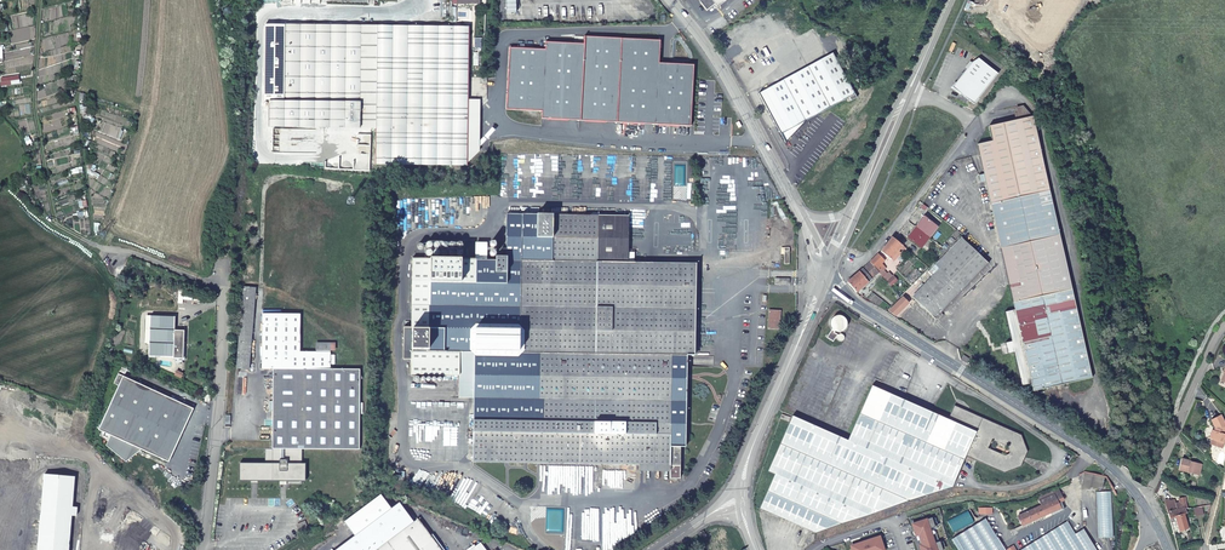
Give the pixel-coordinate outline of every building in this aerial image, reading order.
[(505,12),(514,12),(515,0),(506,0),(505,12)] [(710,10),(718,4),(721,7),(729,0),(701,0),(710,10)] [(472,23),(267,23),(266,99),(271,99),(270,125),(275,125),(362,125),(381,125),(381,161),(472,162),(472,23)] [(543,116),(692,126),(696,65),(662,63),(663,41),(587,35),(586,43),(548,40),(548,47),(512,45),(508,106),(543,108),(543,116)] [(833,54),(759,94),(780,135),(849,98),(851,102),(857,99),(833,54)] [(957,92),(975,106),(1000,76),(980,60),(973,65),(956,85),(957,92)] [(978,147),(984,176),(979,178),(981,185),(986,184),(1001,254),(1014,312),(1005,314),(1011,343),(1005,345),(1008,356),(1013,355),(1021,388),(1031,387),(1032,394),(1091,381),(1033,119),(990,129),(993,143),(978,147)] [(300,126),(282,126),(281,149),(300,150),(300,126)] [(413,258),(411,320),(430,320),(440,311),(476,312),(477,310),(521,311),(521,352),(541,353),(540,399),(545,399),(545,411),(543,422),(543,424),(544,427),(543,441),(534,441),(533,463),(557,463),(557,485),(594,486),(594,464),(638,465),(669,465),(669,470),(669,479),(678,479),(679,446),(685,446),(686,354),(688,264),(628,262),(598,261),(599,217),(508,214),(507,256),(498,255),(498,260),(488,260),(488,243),(477,243),(477,259),(413,258)] [(598,261),(628,262),(629,217),(599,217),(598,261)] [(929,224),(923,219),(920,224),(922,225),(918,231),(929,239),(936,228),(929,224)] [(929,239),(918,231),(912,239),(911,237),(908,241),(922,250),(929,239)] [(891,240),(880,254),(891,263),(903,249),(891,240)] [(912,299),(934,321),(989,268),(963,241),(935,267),(940,272),(912,299)] [(877,257),(869,265),(875,271),(882,264),(877,257)] [(695,264),(688,264),(686,354),(694,354),(695,264)] [(875,271),(869,265),(847,285),(856,297),(857,296),(879,276),(875,271)] [(895,281),(888,288),(895,296),(902,289),(895,281)] [(241,290),(236,371),(248,372),(253,290),(241,290)] [(907,305),(901,299),(886,312),(893,318),(907,305)] [(430,320),(411,320),(410,374),(459,375),(459,397),(474,397),(473,462),(533,463),(534,441),(543,441),(544,427),(543,424),(543,422),(545,411),(545,399),(540,399),(541,353),(521,352),(521,311),(477,310),(476,312),(440,311),(430,320)] [(261,316),(262,370),(272,369),(274,450),(265,450),(266,467),(244,468),(245,482),(254,481),(283,481),(303,481),(302,450),(359,448),(357,368),(328,369),(328,343),(314,343),(314,353),(298,353),(297,315),(261,316)] [(178,319),(152,319),(152,360),(186,360),(186,332),(179,332),(178,319)] [(830,331),(825,340),(832,344),(837,335),(833,333),(830,331)] [(964,355),(961,360),(966,364),(970,359),(964,355)] [(170,465),(195,411),(125,378),(100,431),(100,432),(112,437),(142,452),(170,465)] [(835,530),(911,505),(948,492),(963,460),(974,465),(1002,478),(1019,472),(1023,464),(1026,457),(1019,440),(960,414),(952,410),(948,420),(903,401),(873,388),(848,443),(792,418),(767,475),(774,478),(759,513),(814,536),(835,530)] [(1221,418),(1211,423),(1215,431),(1216,431),(1215,434),(1211,433),(1209,441),(1212,442),(1210,448),(1222,451),(1224,440),(1224,438),(1224,437),(1224,434),(1224,426),(1221,418)] [(112,437),(107,447),(127,464),(142,452),(112,437)] [(1198,476),(1199,470),(1200,466),(1189,463),(1190,462),(1180,459),(1176,471),(1198,476)] [(557,463),(533,463),(533,485),(557,485),(557,463)] [(1085,480),(1087,480),(1104,487),(1107,480),(1088,473),(1085,480)] [(71,517),(75,517),(76,509),(72,509),(74,478),(43,476),(38,549),(68,549),(71,517)] [(1087,480),(1085,480),(1082,490),(1103,491),(1104,487),(1087,480)] [(1058,494),(1053,497),(1057,505),(1060,503),(1062,502),(1058,494)] [(1040,503),(1041,507),(1046,516),(1049,514),(1059,509),(1057,505),(1053,497),(1040,503)] [(1166,501),(1168,512),(1178,511),(1177,499),(1166,501)] [(336,549),(442,549),(418,519),(414,522),(407,512),(400,503),(336,549)] [(1018,518),(1023,526),(1046,516),(1041,507),(1018,518)] [(559,510),(536,510),(536,525),(559,526),(559,510)] [(1178,511),(1168,512),(1170,518),(1178,517),(1180,530),(1188,528),(1185,510),(1178,511)] [(913,524),(915,529),(917,528),(918,530),(914,531),(915,534),(917,533),(918,536),(920,535),(921,540),(921,542),(922,542),(923,546),(921,547),(922,549),(924,549),(925,549),(944,549),(941,541),(935,543),(930,529),(936,527),(933,517),(913,524)] [(982,518),(956,534),(954,535),(961,549),(1002,549),(982,518)] [(1070,524),(1067,519),(1031,540),(1014,549),(1095,549),(1081,528),(1075,532),(1070,524)] [(854,549),(885,549),(884,544),(882,545),(879,536),(868,540),(869,542),(866,543),(865,541),(858,543),(858,546),(853,547),(854,549)] [(481,542),(470,549),(487,549),(481,542)] [(1006,546),(1009,549),(1011,549),(1016,547),(1013,542),(1006,546)]
